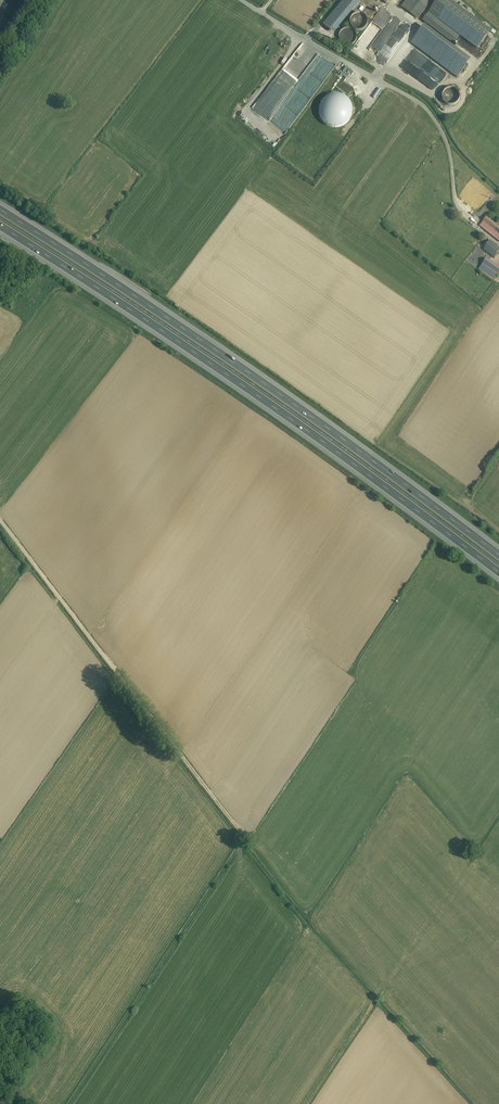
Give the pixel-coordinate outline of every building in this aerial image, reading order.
[(360,0),(345,0),(324,24),(334,33),(362,1),(360,0)] [(432,0),(405,0),(406,1),(402,6),(418,18),(432,0)] [(492,31),(450,0),(440,0),(424,21),(455,44),(461,36),(478,49),(492,31)] [(366,50),(388,62),(402,36),(395,32),(393,36),(383,31),(392,14),(379,7),(359,46),(362,48),(363,46),(361,45),(363,41),(366,43),(365,45),(364,45),(363,47),(367,49),(366,50)] [(349,20),(359,31),(368,22),(358,12),(349,20)] [(8,20),(0,13),(0,30),(8,20)] [(414,43),(457,75),(469,59),(426,27),(414,43)] [(352,45),(356,31),(343,28),(340,41),(352,45)] [(446,71),(413,50),(407,60),(439,81),(446,71)] [(345,66),(340,74),(346,78),(351,70),(345,66)] [(449,94),(452,103),(459,100),(455,90),(452,92),(452,93),(449,94)] [(320,125),(342,125),(342,123),(345,123),(345,120),(341,120),(341,118),(336,118),(336,108),(328,108),(328,109),(322,109),(322,117),(320,117),(320,125)] [(487,217),(480,226),(498,241),(498,227),(487,217)] [(491,240),(484,249),(495,257),(498,252),(498,247),(491,240)] [(487,258),(479,269),(494,280),(498,273),(498,267),(487,258)]
